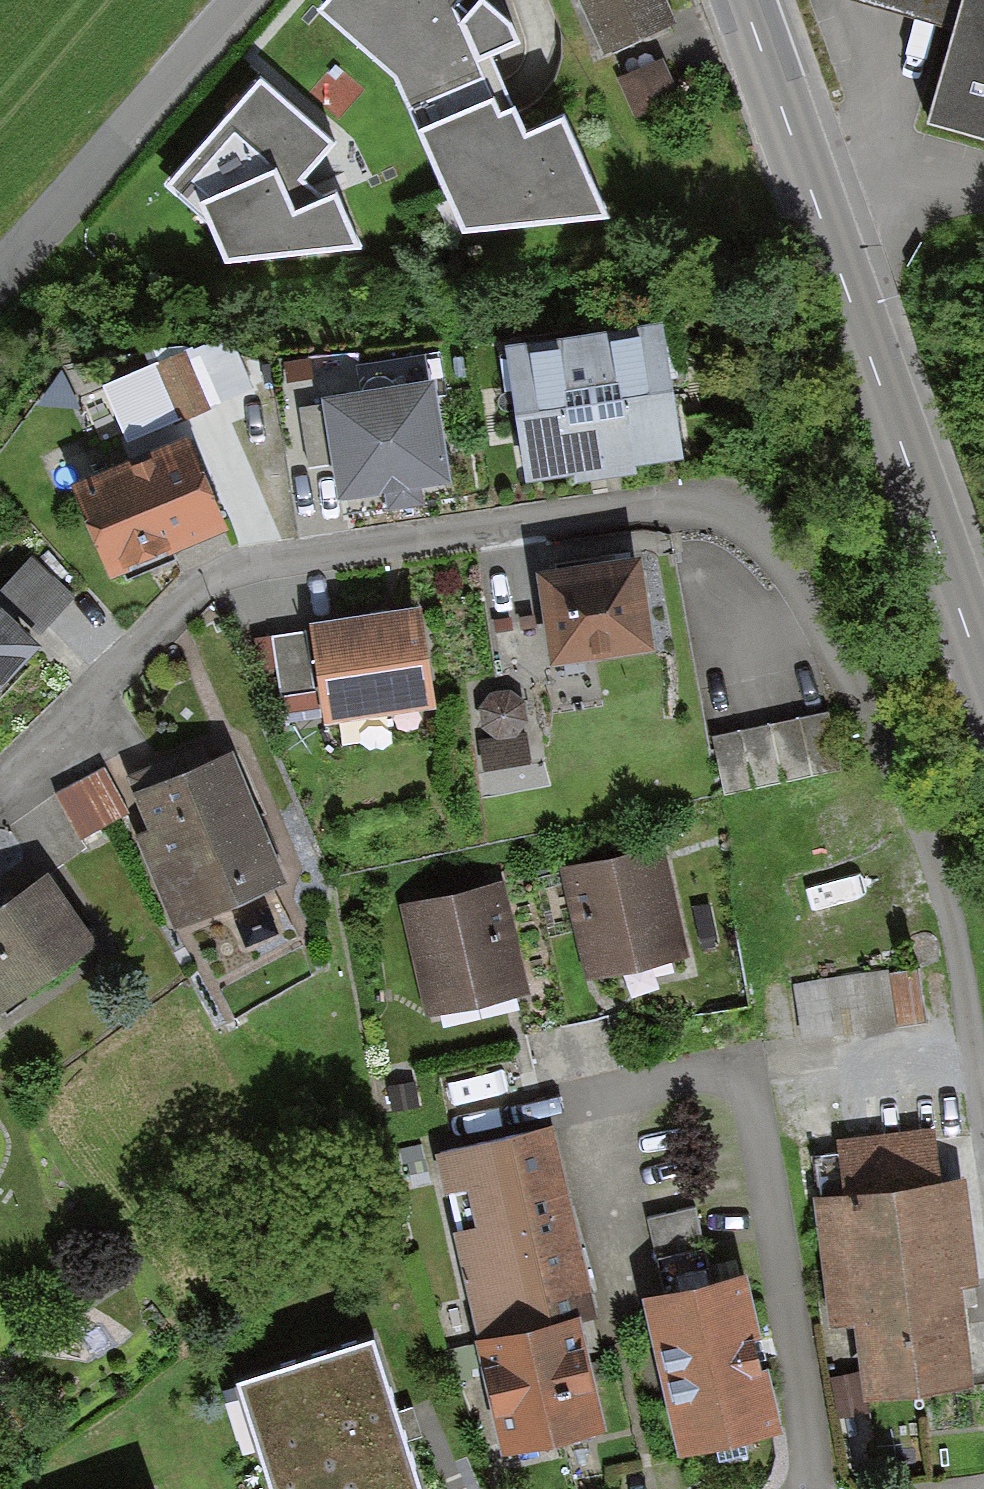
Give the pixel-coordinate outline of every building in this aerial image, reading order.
[(323,12),(401,88),(458,232),(607,218),(566,113),(521,129),(490,57),(518,43),(496,0),(334,0),(323,12)] [(596,55),(664,28),(652,0),(574,0),(596,55)] [(843,1),(940,29),(912,129),(983,150),(983,0),(842,0),(843,1)] [(671,106),(654,63),(625,74),(642,117),(671,106)] [(332,138),(260,76),(168,184),(207,224),(220,259),(357,245),(333,188),(318,191),(302,177),(332,138)] [(502,353),(522,480),(681,455),(660,327),(502,353)] [(236,347),(109,401),(133,455),(259,401),(236,347)] [(420,377),(320,395),(339,498),(439,480),(420,377)] [(179,445),(80,490),(115,565),(214,520),(179,445)] [(669,554),(569,572),(587,674),(687,656),(669,554)] [(54,633),(0,584),(0,692),(54,633)] [(396,624),(296,642),(315,744),(415,727),(396,624)] [(484,696),(492,778),(512,776),(510,751),(522,750),(516,693),(484,696)] [(822,716),(709,744),(721,792),(834,764),(822,716)] [(246,761),(122,820),(181,945),(306,885),(246,761)] [(659,860),(575,883),(608,1002),(692,979),(659,860)] [(0,900),(0,992),(7,1001),(88,938),(36,872),(0,900)] [(484,905),(406,928),(444,1057),(522,1035),(484,905)] [(919,968),(781,982),(787,1040),(925,1026),(919,968)] [(470,1263),(576,1238),(555,1158),(450,1184),(470,1263)] [(943,1172),(819,1185),(841,1383),(965,1369),(943,1172)] [(576,1238),(470,1263),(488,1333),(593,1306),(576,1238)] [(784,1406),(746,1271),(648,1299),(687,1434),(784,1406)] [(580,1315),(475,1341),(505,1462),(611,1435),(580,1315)] [(237,1383),(271,1488),(420,1488),(372,1340),(237,1383)]
